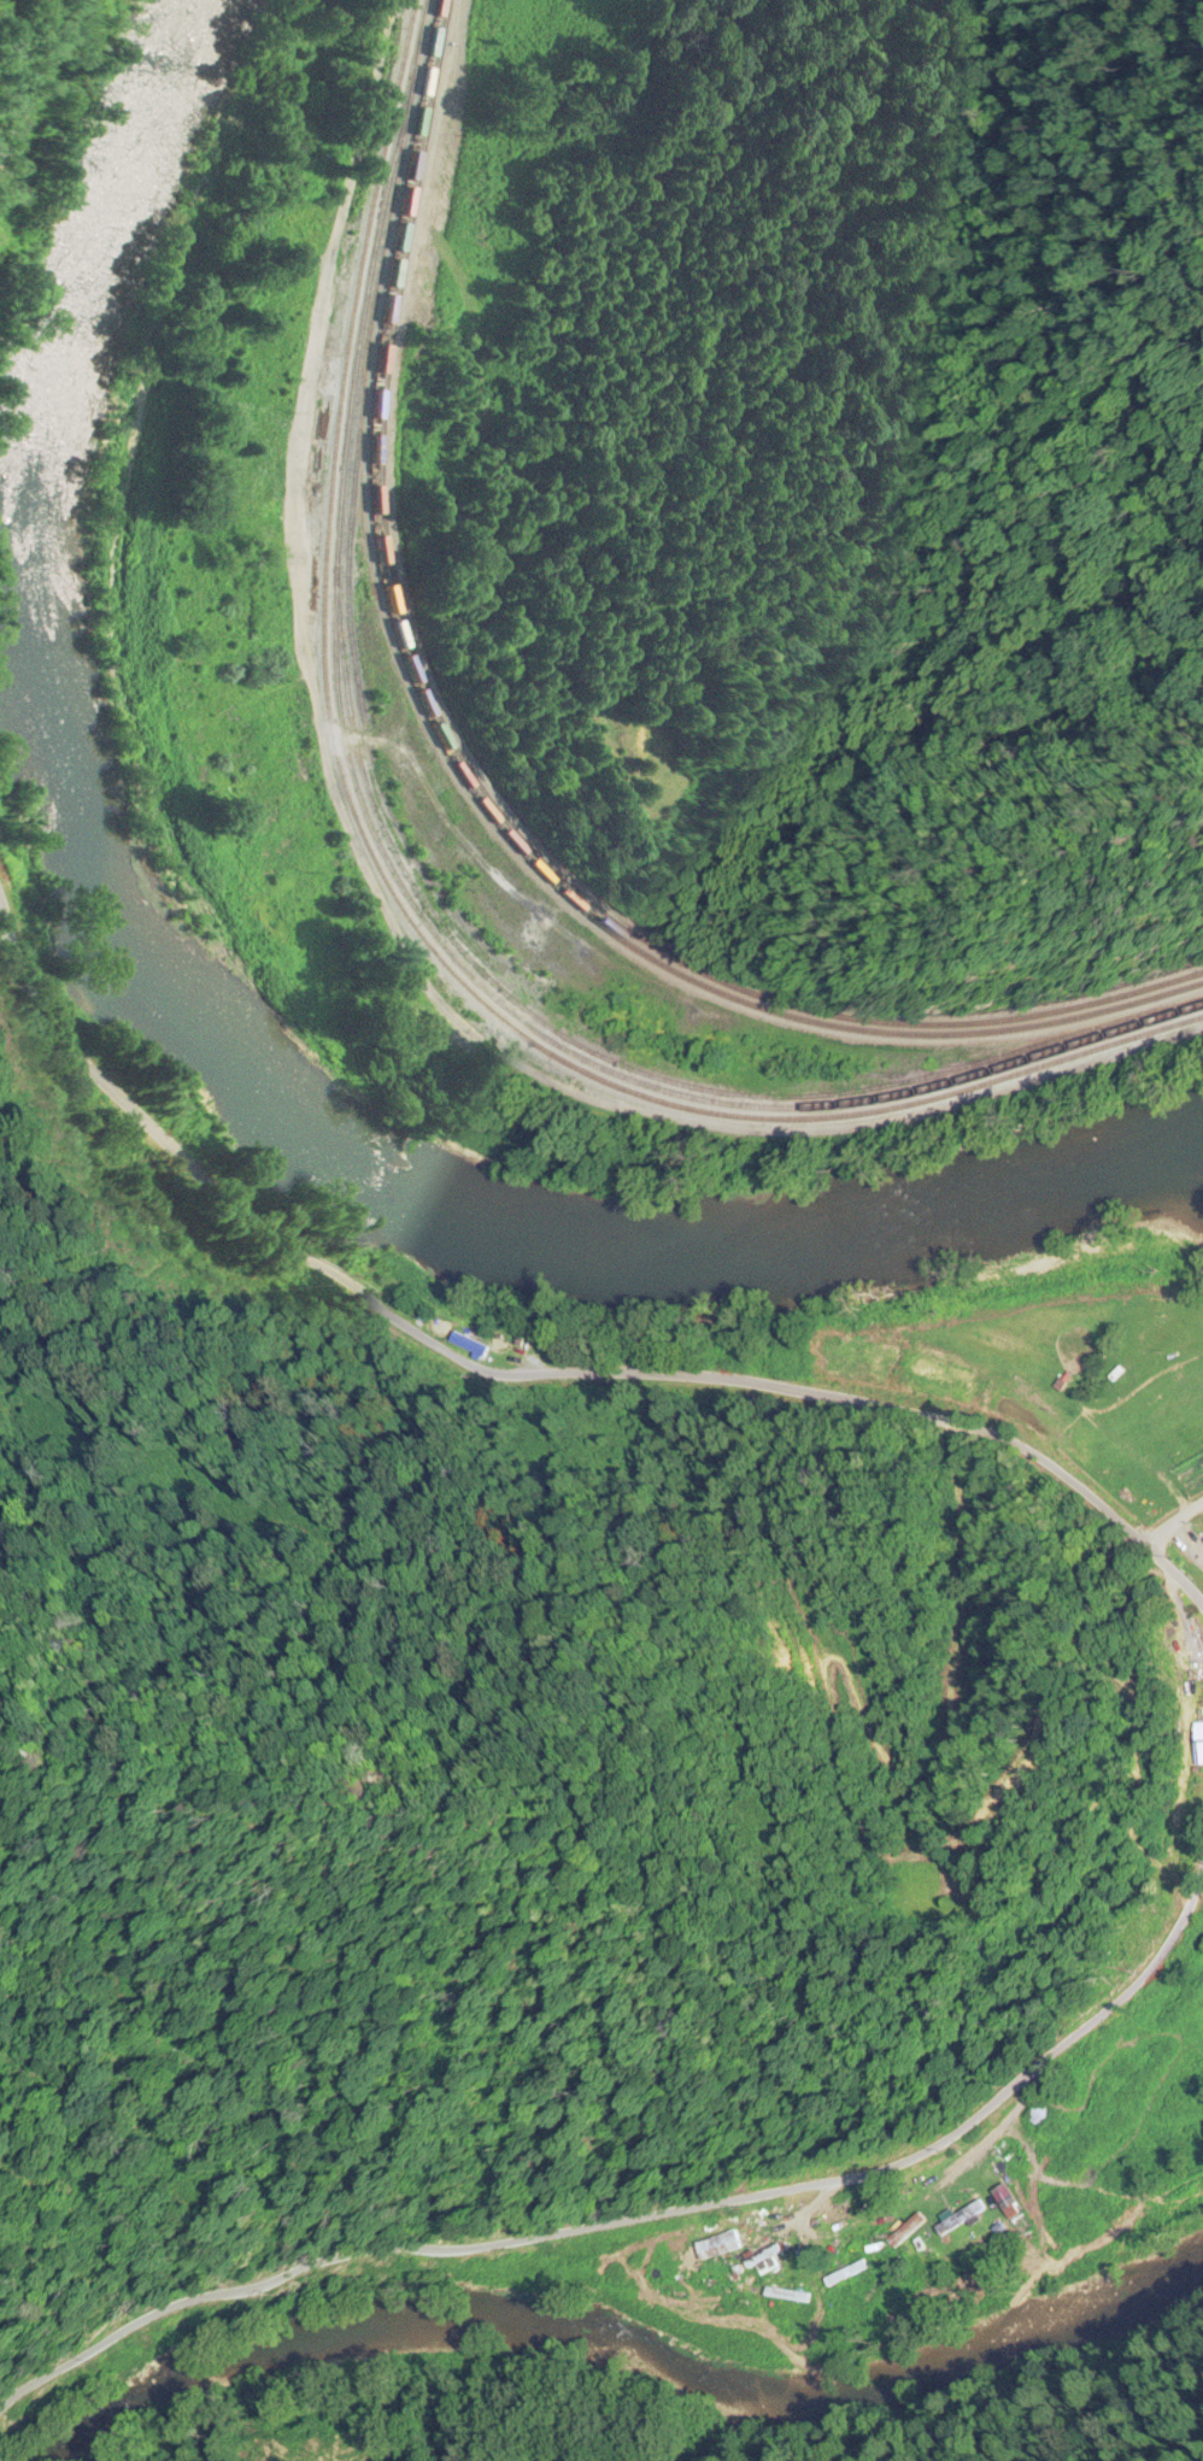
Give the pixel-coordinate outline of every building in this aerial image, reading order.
[(484,1357),(488,1348),(455,1333),(451,1343),(484,1357)] [(1043,2131),(1055,2117),(1039,2104),(1027,2119),(1043,2131)] [(986,2211),(981,2202),(939,2229),(944,2238),(986,2211)] [(781,2255),(778,2247),(746,2261),(750,2269),(781,2255)] [(870,2270),(867,2263),(828,2279),(830,2287),(870,2270)]
